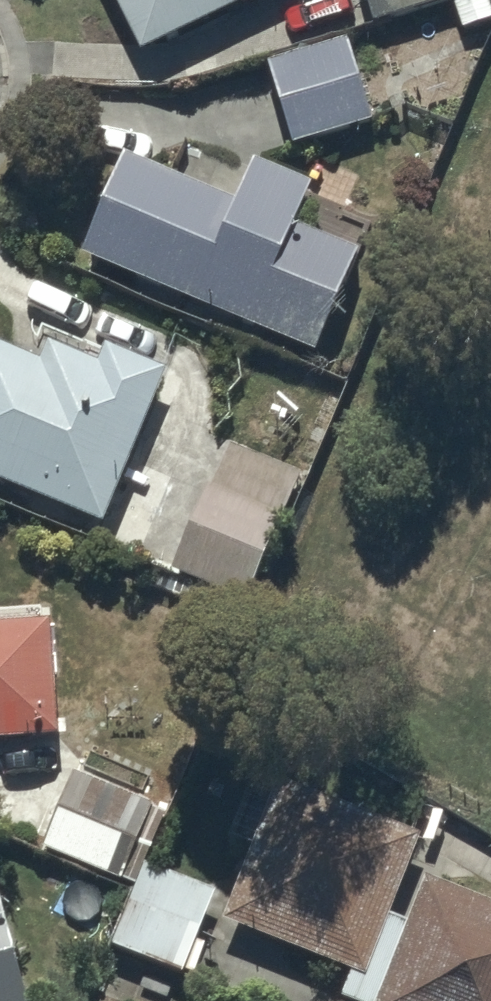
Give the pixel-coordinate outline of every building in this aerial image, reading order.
[(143,43),(232,0),(122,0),(143,43)] [(373,16),(434,0),(369,0),(373,16)] [(460,23),(490,16),(490,7),(489,0),(454,0),(460,23)] [(350,33),(267,58),(292,138),(371,113),(350,33)] [(125,147),(81,247),(316,343),(356,244),(295,219),(312,177),(254,153),(237,193),(125,147)] [(102,519),(168,365),(108,339),(100,357),(52,336),(42,359),(0,341),(0,475),(102,519)] [(301,468),(226,436),(172,568),(246,599),(301,468)] [(59,731),(53,615),(42,615),(41,605),(0,607),(0,734),(59,731)] [(42,841),(123,875),(133,852),(142,856),(160,814),(147,809),(151,801),(130,792),(139,772),(114,761),(106,779),(74,766),(42,841)] [(222,913),(351,965),(342,989),(370,1000),(490,1000),(490,890),(429,865),(409,914),(392,908),(424,829),(283,772),(222,913)] [(110,939),(184,969),(225,868),(160,842),(151,863),(142,859),(110,939)] [(0,892),(0,1000),(28,1000),(0,892)]
